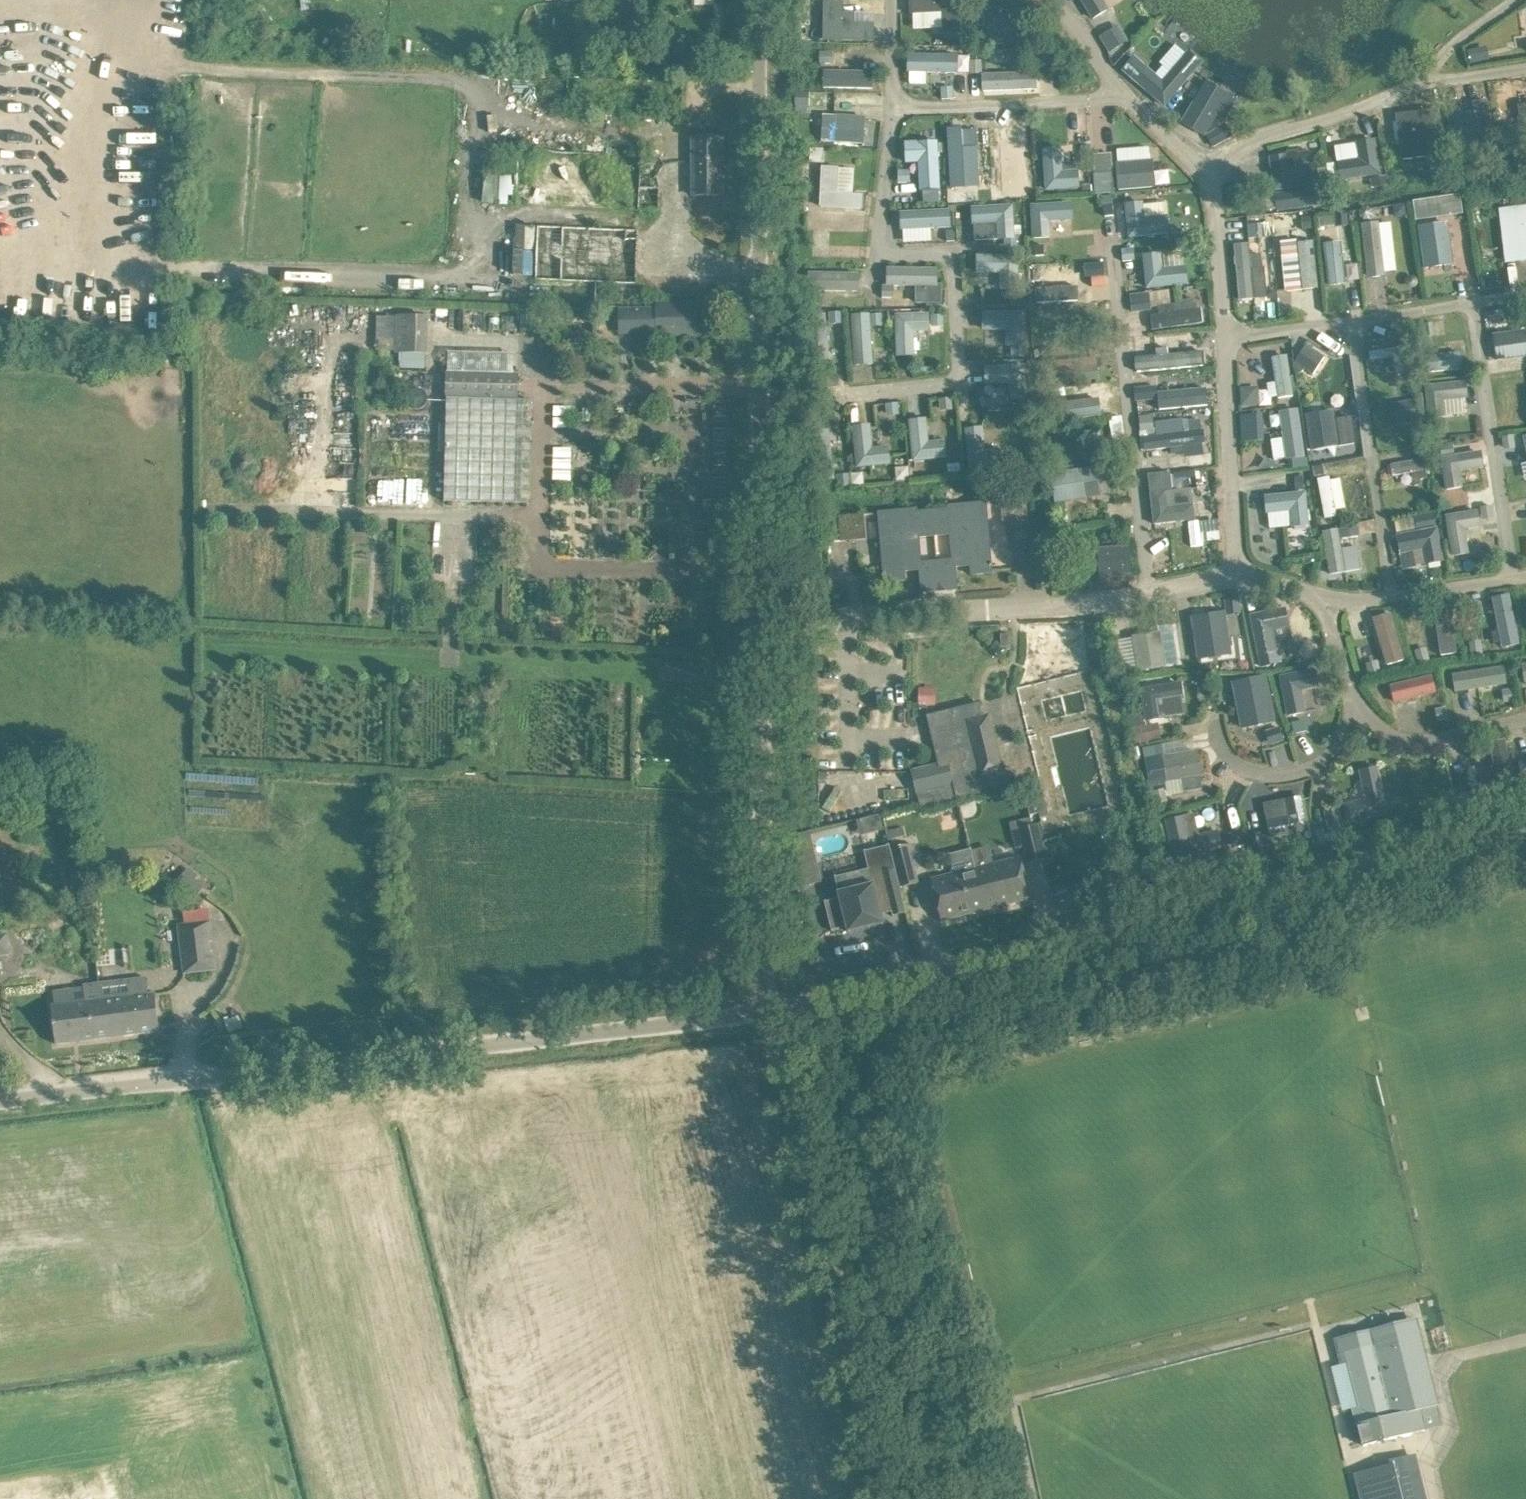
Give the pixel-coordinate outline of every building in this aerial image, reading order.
[(910,13),(942,11),(943,33),(963,33),(962,0),(909,0),(910,13)] [(1107,9),(1101,0),(1082,0),(1093,18),(1107,9)] [(825,3),(825,39),(872,39),(873,24),(857,24),(857,14),(842,14),(842,3),(840,3),(825,3)] [(986,29),(979,30),(979,39),(979,45),(1029,45),(1029,29),(1001,29),(1001,22),(986,22),(986,29)] [(1111,31),(1102,36),(1110,51),(1119,45),(1111,31)] [(1490,59),(1487,46),(1467,50),(1470,64),(1490,59)] [(830,49),(820,49),(820,61),(830,61),(830,49)] [(1164,105),(1186,81),(1200,64),(1187,53),(1163,82),(1134,57),(1123,70),(1164,105)] [(957,56),(909,55),(909,71),(957,72),(957,56)] [(981,61),(970,61),(970,71),(982,70),(981,61)] [(872,72),(824,71),(824,87),(872,88),(872,72)] [(1034,72),(983,74),(983,91),(1035,89),(1034,72)] [(942,89),(942,98),(953,98),(953,89),(942,89)] [(1183,122),(1204,135),(1223,103),(1201,91),(1183,122)] [(809,106),(810,92),(795,92),(795,106),(809,106)] [(823,115),(821,141),(835,142),(863,143),(864,117),(836,115),(823,115)] [(1227,126),(1208,137),(1214,149),(1234,138),(1227,126)] [(1440,126),(1399,131),(1403,159),(1428,156),(1429,165),(1445,163),(1440,126)] [(963,150),(962,130),(948,131),(948,143),(950,190),(978,189),(977,149),(974,149),(968,150),(963,150)] [(692,138),(693,195),(724,195),(723,138),(692,138)] [(1017,143),(997,144),(1001,192),(1028,190),(1025,149),(1026,148),(1026,143),(1023,140),(1018,141),(1017,143)] [(1358,143),(1336,146),(1338,163),(1341,179),(1379,173),(1374,140),(1358,143)] [(919,143),(905,143),(906,165),(920,165),(922,190),(939,189),(936,142),(919,143)] [(1495,148),(1485,150),(1486,158),(1496,156),(1495,148)] [(812,149),(811,161),(823,162),(823,150),(812,149)] [(641,188),(642,155),(520,150),(520,161),(485,159),(483,204),(659,209),(659,188),(641,188)] [(1060,150),(1044,151),(1048,189),(1080,186),(1079,171),(1062,172),(1060,150)] [(1519,151),(1510,152),(1511,161),(1521,160),(1519,151)] [(1095,174),(1093,174),(1095,193),(1115,192),(1113,172),(1111,153),(1094,155),(1094,160),(1095,174)] [(1289,170),(1287,154),(1271,157),(1275,189),(1314,184),(1311,167),(1289,170)] [(1091,156),(1082,156),(1083,165),(1092,164),(1091,156)] [(1474,158),(1458,161),(1459,169),(1475,166),(1474,158)] [(1151,161),(1117,163),(1119,189),(1154,186),(1151,161)] [(838,168),(823,167),(821,206),(862,208),(862,195),(837,194),(838,168)] [(906,171),(897,171),(898,183),(907,182),(906,171)] [(1386,177),(1373,178),(1375,187),(1387,185),(1386,177)] [(1252,181),(1242,183),(1243,193),(1254,191),(1252,181)] [(1314,189),(1296,192),(1299,207),(1317,204),(1314,189)] [(1466,213),(1464,193),(1416,198),(1418,218),(1466,213)] [(1482,193),(1472,199),(1477,206),(1487,200),(1482,193)] [(1525,255),(1525,193),(1517,194),(1524,255),(1525,255)] [(1142,203),(1126,204),(1130,237),(1168,233),(1166,217),(1144,219),(1142,203)] [(1032,206),(1034,238),(1050,237),(1049,220),(1071,219),(1070,204),(1032,206)] [(1405,204),(1393,206),(1394,207),(1395,214),(1399,217),(1407,216),(1406,205),(1405,204)] [(1014,235),(1012,206),(974,208),(975,240),(1005,238),(1006,245),(1017,244),(1016,235),(1014,235)] [(1113,206),(1104,207),(1105,216),(1114,215),(1113,206)] [(949,211),(901,213),(902,229),(950,227),(949,211)] [(1312,228),(1311,216),(1301,217),(1302,229),(1312,228)] [(1345,217),(1335,218),(1336,228),(1346,227),(1345,217)] [(1362,224),(1368,275),(1384,274),(1379,222),(1362,224)] [(1263,237),(1261,223),(1247,224),(1248,239),(1263,237)] [(1447,224),(1420,228),(1425,267),(1453,263),(1447,224)] [(535,226),(533,279),(597,281),(596,302),(636,303),(637,283),(639,230),(535,226)] [(1298,240),(1280,242),(1286,291),(1303,289),(1318,287),(1313,243),(1298,244),(1298,240)] [(1341,243),(1325,244),(1329,284),(1345,283),(1341,243)] [(1250,255),(1249,244),(1234,246),(1235,253),(1239,299),(1254,298),(1267,296),(1264,267),(1262,267),(1260,254),(1250,255)] [(1044,245),(1035,246),(1036,256),(1045,255),(1044,245)] [(1133,250),(1124,251),(1125,262),(1134,261),(1133,250)] [(1148,287),(1186,283),(1184,268),(1162,270),(1160,254),(1145,256),(1148,287)] [(1017,289),(1017,257),(979,257),(979,272),(1002,272),(1002,289),(1017,289)] [(1043,268),(1031,269),(1032,281),(1044,280),(1043,268)] [(941,303),(941,285),(936,285),(937,269),(888,269),(888,285),(917,285),(917,302),(941,303)] [(809,290),(858,291),(858,275),(810,274),(809,290)] [(1053,289),(1052,282),(1039,283),(1040,290),(1041,303),(1077,300),(1076,287),(1069,288),(1068,283),(1060,283),(1060,289),(1053,289)] [(883,286),(883,297),(892,297),(892,286),(883,286)] [(806,291),(806,302),(815,302),(815,291),(806,291)] [(1022,292),(1013,293),(1013,304),(1023,304),(1022,292)] [(1149,293),(1130,295),(1132,311),(1150,309),(1149,293)] [(1196,311),(1194,300),(1177,303),(1177,304),(1168,306),(1156,307),(1157,316),(1152,317),(1153,329),(1164,327),(1201,322),(1200,310),(1196,311)] [(695,334),(695,303),(656,303),(656,335),(695,334)] [(1523,309),(1515,310),(1517,319),(1525,318),(1523,309)] [(839,311),(828,312),(828,321),(840,320),(839,311)] [(943,311),(932,312),(932,321),(943,320),(943,311)] [(1071,325),(1070,312),(1049,314),(1050,326),(1040,327),(1041,332),(1041,340),(1095,335),(1094,323),(1071,325)] [(1023,345),(1023,313),(985,313),(985,329),(1008,329),(1008,345),(1023,345)] [(402,366),(431,367),(432,315),(380,314),(379,349),(402,350),(402,366)] [(882,314),(870,314),(871,323),(882,323),(882,314)] [(809,316),(813,365),(828,363),(825,315),(809,316)] [(856,364),(872,363),(869,315),(853,316),(856,364)] [(897,316),(898,354),(914,353),(913,331),(929,330),(929,315),(897,316)] [(1433,322),(1423,323),(1425,337),(1434,336),(1433,322)] [(1493,335),(1497,359),(1525,356),(1525,331),(1493,335)] [(1413,370),(1408,338),(1368,344),(1371,360),(1394,356),(1397,372),(1413,370)] [(1306,345),(1295,361),(1305,368),(1316,352),(1306,345)] [(1024,347),(1015,347),(1015,358),(1024,358),(1024,347)] [(1263,347),(1242,347),(1243,371),(1263,370),(1263,347)] [(1169,354),(1168,348),(1156,349),(1156,355),(1136,357),(1137,363),(1137,372),(1203,366),(1202,351),(1169,354)] [(1425,375),(1460,372),(1458,356),(1424,359),(1425,375)] [(1287,357),(1272,359),(1278,398),(1293,396),(1287,357)] [(1042,383),(1098,378),(1097,366),(1094,366),(1094,358),(1057,361),(1058,370),(1041,372),(1042,383)] [(1010,382),(1011,398),(1026,398),(1025,366),(987,367),(987,383),(1010,382)] [(518,375),(513,375),(445,373),(445,397),(447,397),(446,401),(517,402),(518,375)] [(1465,397),(1464,383),(1426,386),(1429,417),(1444,416),(1443,400),(1465,397)] [(1156,387),(1135,389),(1137,401),(1157,399),(1156,387)] [(1208,405),(1206,388),(1158,393),(1159,409),(1208,405)] [(1257,393),(1253,389),(1242,390),(1242,405),(1258,404),(1257,393)] [(954,397),(942,398),(943,407),(955,406),(954,397)] [(1054,405),(1056,421),(1100,415),(1098,399),(1054,405)] [(446,422),(445,452),(444,500),(531,502),(532,464),(533,403),(517,402),(446,401),(446,422)] [(1416,401),(1406,403),(1408,418),(1419,416),(1416,401)] [(1000,402),(988,402),(989,411),(1000,410),(1000,402)] [(898,403),(887,404),(887,413),(899,412),(898,403)] [(1284,438),(1271,440),(1274,460),(1287,458),(1304,456),(1298,410),(1281,413),(1284,438)] [(1334,411),(1307,415),(1312,450),(1339,446),(1355,443),(1351,417),(1335,420),(1334,411)] [(1266,440),(1265,412),(1244,413),(1245,441),(1266,440)] [(1031,414),(1022,415),(1023,426),(1032,425),(1031,414)] [(1122,417),(1110,418),(1111,429),(1123,428),(1122,417)] [(1151,417),(1139,419),(1140,430),(1152,429),(1151,417)] [(926,420),(910,422),(914,460),(946,457),(944,442),(928,443),(926,420)] [(1439,420),(1430,421),(1431,433),(1440,432),(1439,420)] [(1181,434),(1180,422),(1160,424),(1162,436),(1145,438),(1146,444),(1147,450),(1203,443),(1202,431),(1200,431),(1181,434)] [(870,427),(854,428),(858,466),(890,463),(888,448),(872,449),(870,427)] [(982,429),(967,431),(971,469),(1002,465),(1001,450),(985,452),(982,429)] [(829,431),(813,433),(818,481),(834,479),(829,431)] [(1078,448),(1074,432),(1055,436),(1056,444),(1060,464),(1104,455),(1103,448),(1102,443),(1078,448)] [(1516,447),(1514,435),(1502,437),(1504,449),(1516,447)] [(1455,443),(1446,444),(1448,456),(1457,454),(1455,443)] [(1427,448),(1418,449),(1419,457),(1429,456),(1427,448)] [(1479,452),(1442,458),(1447,489),(1462,487),(1459,471),(1482,467),(1479,452)] [(1427,476),(1426,470),(1427,470),(1425,459),(1391,464),(1392,468),(1393,476),(1412,472),(1413,478),(1427,476)] [(1322,465),(1312,467),(1313,476),(1324,474),(1322,465)] [(1056,510),(1066,509),(1065,501),(1086,497),(1086,496),(1101,494),(1098,481),(1102,480),(1099,466),(1050,474),(1051,479),(1056,510)] [(1163,472),(1148,474),(1155,524),(1195,519),(1193,504),(1191,488),(1173,490),(1171,471),(1163,472)] [(1324,518),(1336,516),(1335,507),(1330,480),(1329,476),(1321,478),(1318,478),(1324,518)] [(849,477),(837,477),(838,486),(849,485),(849,477)] [(1303,477),(1295,477),(1296,490),(1304,489),(1303,477)] [(1305,493),(1267,497),(1268,512),(1291,510),(1293,526),(1308,524),(1305,493)] [(1028,501),(1001,503),(1003,526),(1029,523),(1028,501)] [(993,563),(991,563),(986,502),(949,506),(950,511),(943,511),(943,508),(932,509),(934,536),(949,535),(951,559),(937,560),(939,588),(955,587),(956,587),(955,566),(971,565),(972,574),(992,572),(991,566),(993,566),(993,563)] [(1492,506),(1480,508),(1482,517),(1493,515),(1492,506)] [(939,588),(937,560),(921,561),(919,537),(934,536),(932,509),(925,510),(926,513),(916,514),(916,510),(879,513),(884,572),(882,572),(883,575),(884,575),(885,581),(895,581),(905,580),(904,571),(920,569),(922,589),(923,589),(939,588)] [(1066,509),(1056,510),(1059,529),(1069,527),(1066,509)] [(1447,516),(1453,554),(1468,551),(1464,529),(1480,526),(1478,511),(1447,516)] [(1434,513),(1414,516),(1416,528),(1436,525),(1434,513)] [(863,514),(839,516),(842,540),(865,538),(863,514)] [(1358,527),(1341,530),(1343,539),(1360,536),(1358,527)] [(1346,571),(1339,528),(1325,530),(1333,574),(1346,571)] [(1426,564),(1442,561),(1436,529),(1397,536),(1400,552),(1423,548),(1426,564)] [(1128,546),(1099,548),(1101,577),(1131,575),(1128,546)] [(809,578),(797,579),(799,598),(811,597),(809,578)] [(1502,646),(1519,643),(1509,596),(1493,599),(1502,646)] [(1238,600),(1226,601),(1227,611),(1239,610),(1238,600)] [(1450,605),(1434,607),(1441,655),(1457,653),(1450,605)] [(1283,609),(1251,616),(1259,654),(1275,651),(1271,629),(1287,626),(1283,609)] [(1199,657),(1230,652),(1224,613),(1193,618),(1199,657)] [(1374,618),(1387,665),(1403,660),(1390,613),(1374,618)] [(1179,663),(1174,632),(1160,634),(1159,633),(1134,637),(1139,670),(1179,663)] [(1010,634),(1001,634),(1002,649),(1010,649),(1010,634)] [(1482,643),(1469,645),(1471,655),(1483,654),(1482,643)] [(1275,651),(1259,654),(1262,670),(1268,669),(1267,664),(1282,661),(1280,650),(1275,651)] [(1426,650),(1415,653),(1418,663),(1429,660),(1426,650)] [(1378,663),(1367,666),(1370,675),(1381,672),(1378,663)] [(1453,675),(1456,691),(1505,683),(1503,667),(1453,675)] [(1313,670),(1281,677),(1289,715),(1305,712),(1300,690),(1316,687),(1313,670)] [(1431,676),(1392,686),(1395,701),(1435,692),(1431,676)] [(1252,688),(1251,680),(1235,683),(1239,711),(1255,708),(1256,715),(1272,712),(1267,685),(1252,688)] [(1182,698),(1180,683),(1142,689),(1147,720),(1162,718),(1160,702),(1182,698)] [(1514,689),(1505,690),(1507,701),(1516,700),(1514,689)] [(1458,722),(1477,723),(1478,691),(1460,690),(1458,722)] [(979,702),(927,715),(939,765),(912,772),(921,808),(1000,788),(979,702)] [(1447,707),(1438,709),(1440,720),(1449,719),(1447,707)] [(1143,715),(1129,714),(1132,727),(1135,743),(1161,738),(1158,722),(1144,725),(1143,715)] [(1305,720),(1291,723),(1294,734),(1308,731),(1305,720)] [(1279,725),(1268,729),(1273,743),(1284,740),(1279,725)] [(1479,770),(1483,785),(1513,778),(1505,741),(1490,744),(1495,767),(1479,770)] [(1196,751),(1146,760),(1150,784),(1182,779),(1184,791),(1203,788),(1196,751)] [(819,773),(819,783),(828,783),(828,773),(819,773)] [(1468,774),(1456,777),(1459,788),(1470,785),(1468,774)] [(1039,779),(1022,783),(1029,815),(1039,812),(1040,817),(1048,816),(1039,779)] [(1380,781),(1364,785),(1367,800),(1345,805),(1349,821),(1387,813),(1380,781)] [(1164,789),(1153,792),(1156,801),(1167,798),(1164,789)] [(1289,817),(1267,821),(1270,837),(1309,830),(1303,798),(1286,801),(1289,817)] [(1338,811),(1326,814),(1329,826),(1341,823),(1338,811)] [(1166,821),(1160,822),(1163,834),(1169,833),(1170,841),(1174,859),(1203,853),(1221,849),(1217,831),(1199,835),(1194,814),(1166,820),(1166,821)] [(1324,828),(1315,830),(1318,844),(1344,838),(1341,823),(1329,826),(1330,833),(1325,834),(1324,828)] [(1039,824),(1019,829),(1028,864),(1047,859),(1039,824)] [(1243,830),(1232,833),(1236,847),(1247,843),(1243,830)] [(1260,832),(1250,835),(1254,849),(1264,846),(1260,832)] [(918,867),(912,843),(892,848),(902,887),(918,883),(914,868),(918,867)] [(824,901),(832,931),(833,931),(833,930),(847,926),(848,933),(850,932),(881,924),(882,925),(883,924),(881,914),(892,912),(893,916),(906,913),(889,844),(887,845),(888,846),(866,851),(866,850),(864,850),(869,869),(837,877),(836,876),(835,876),(840,898),(826,901),(824,901)] [(863,854),(835,862),(839,875),(867,868),(863,854)] [(975,868),(978,880),(986,909),(1030,898),(1020,857),(975,868)] [(975,868),(931,879),(941,920),(986,909),(978,880),(975,868)] [(184,973),(216,969),(214,952),(208,952),(207,941),(213,941),(210,921),(179,925),(184,973)] [(10,954),(7,934),(0,934),(0,955),(10,954)] [(52,1006),(56,1044),(160,1031),(155,993),(149,994),(147,977),(130,979),(132,996),(104,1000),(102,983),(99,983),(83,985),(85,1002),(52,1006)] [(1419,1410),(1435,1406),(1438,1405),(1420,1333),(1359,1349),(1355,1333),(1345,1336),(1338,1348),(1342,1362),(1349,1360),(1361,1408),(1353,1410),(1357,1425),(1358,1424),(1364,1446),(1425,1430),(1419,1410)] [(1362,1473),(1368,1498),(1425,1498),(1417,1468),(1395,1474),(1393,1465),(1390,1466),(1362,1473)]
